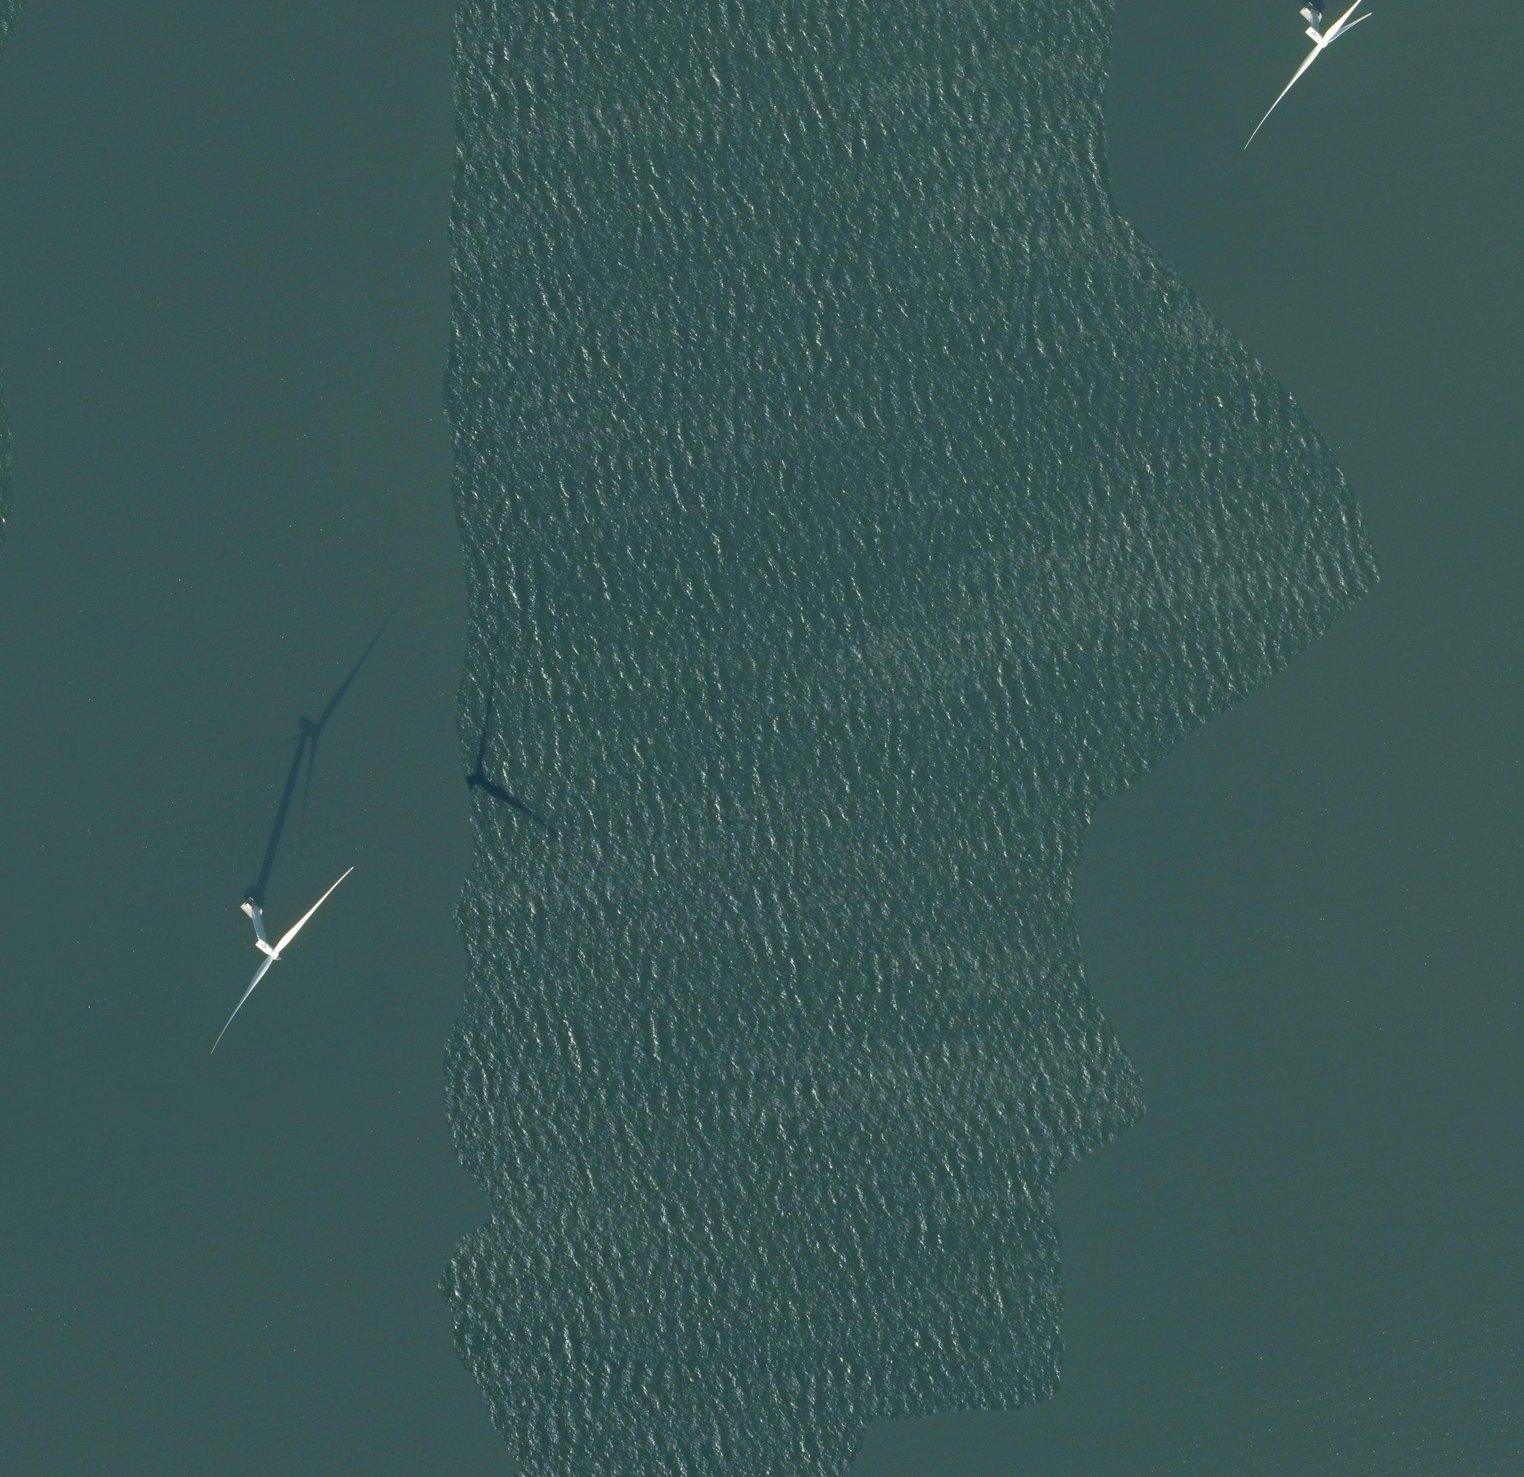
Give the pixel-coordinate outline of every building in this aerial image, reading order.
[(1309,13),(1309,15),(1309,17),(1310,18),(1311,19),(1313,19),(1315,19),(1316,18),(1317,17),(1318,15),(1317,13),(1316,12),(1315,11),(1313,10),(1311,11),(1310,12),(1309,13)] [(251,907),(251,909),(251,911),(252,912),(253,913),(255,913),(257,913),(258,912),(259,911),(260,909),(259,907),(258,906),(257,905),(255,905),(253,905),(252,906),(251,907)]
